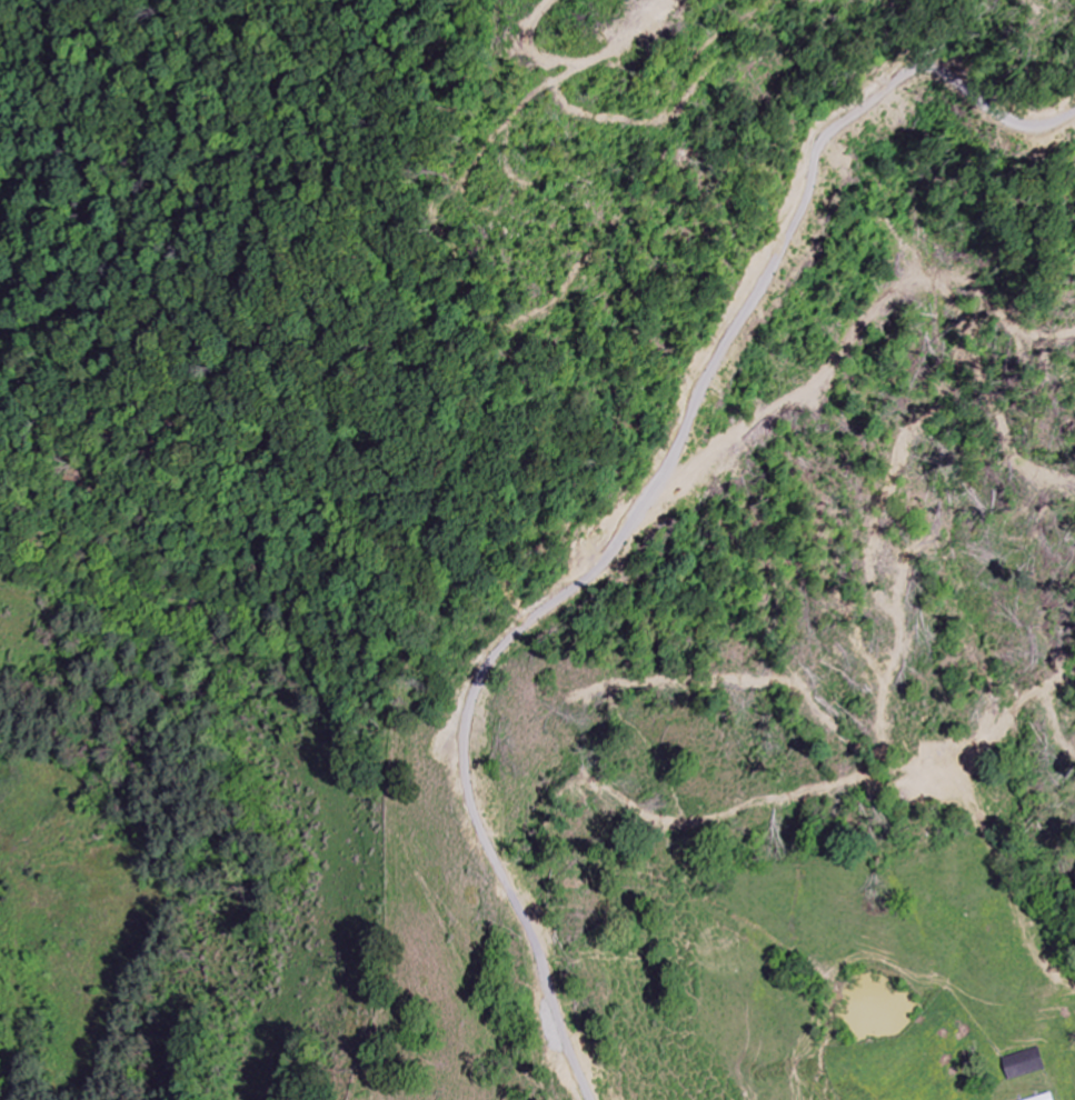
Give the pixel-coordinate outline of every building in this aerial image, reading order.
[(1008,1079),(1045,1072),(1040,1049),(1003,1057),(1008,1079)]
